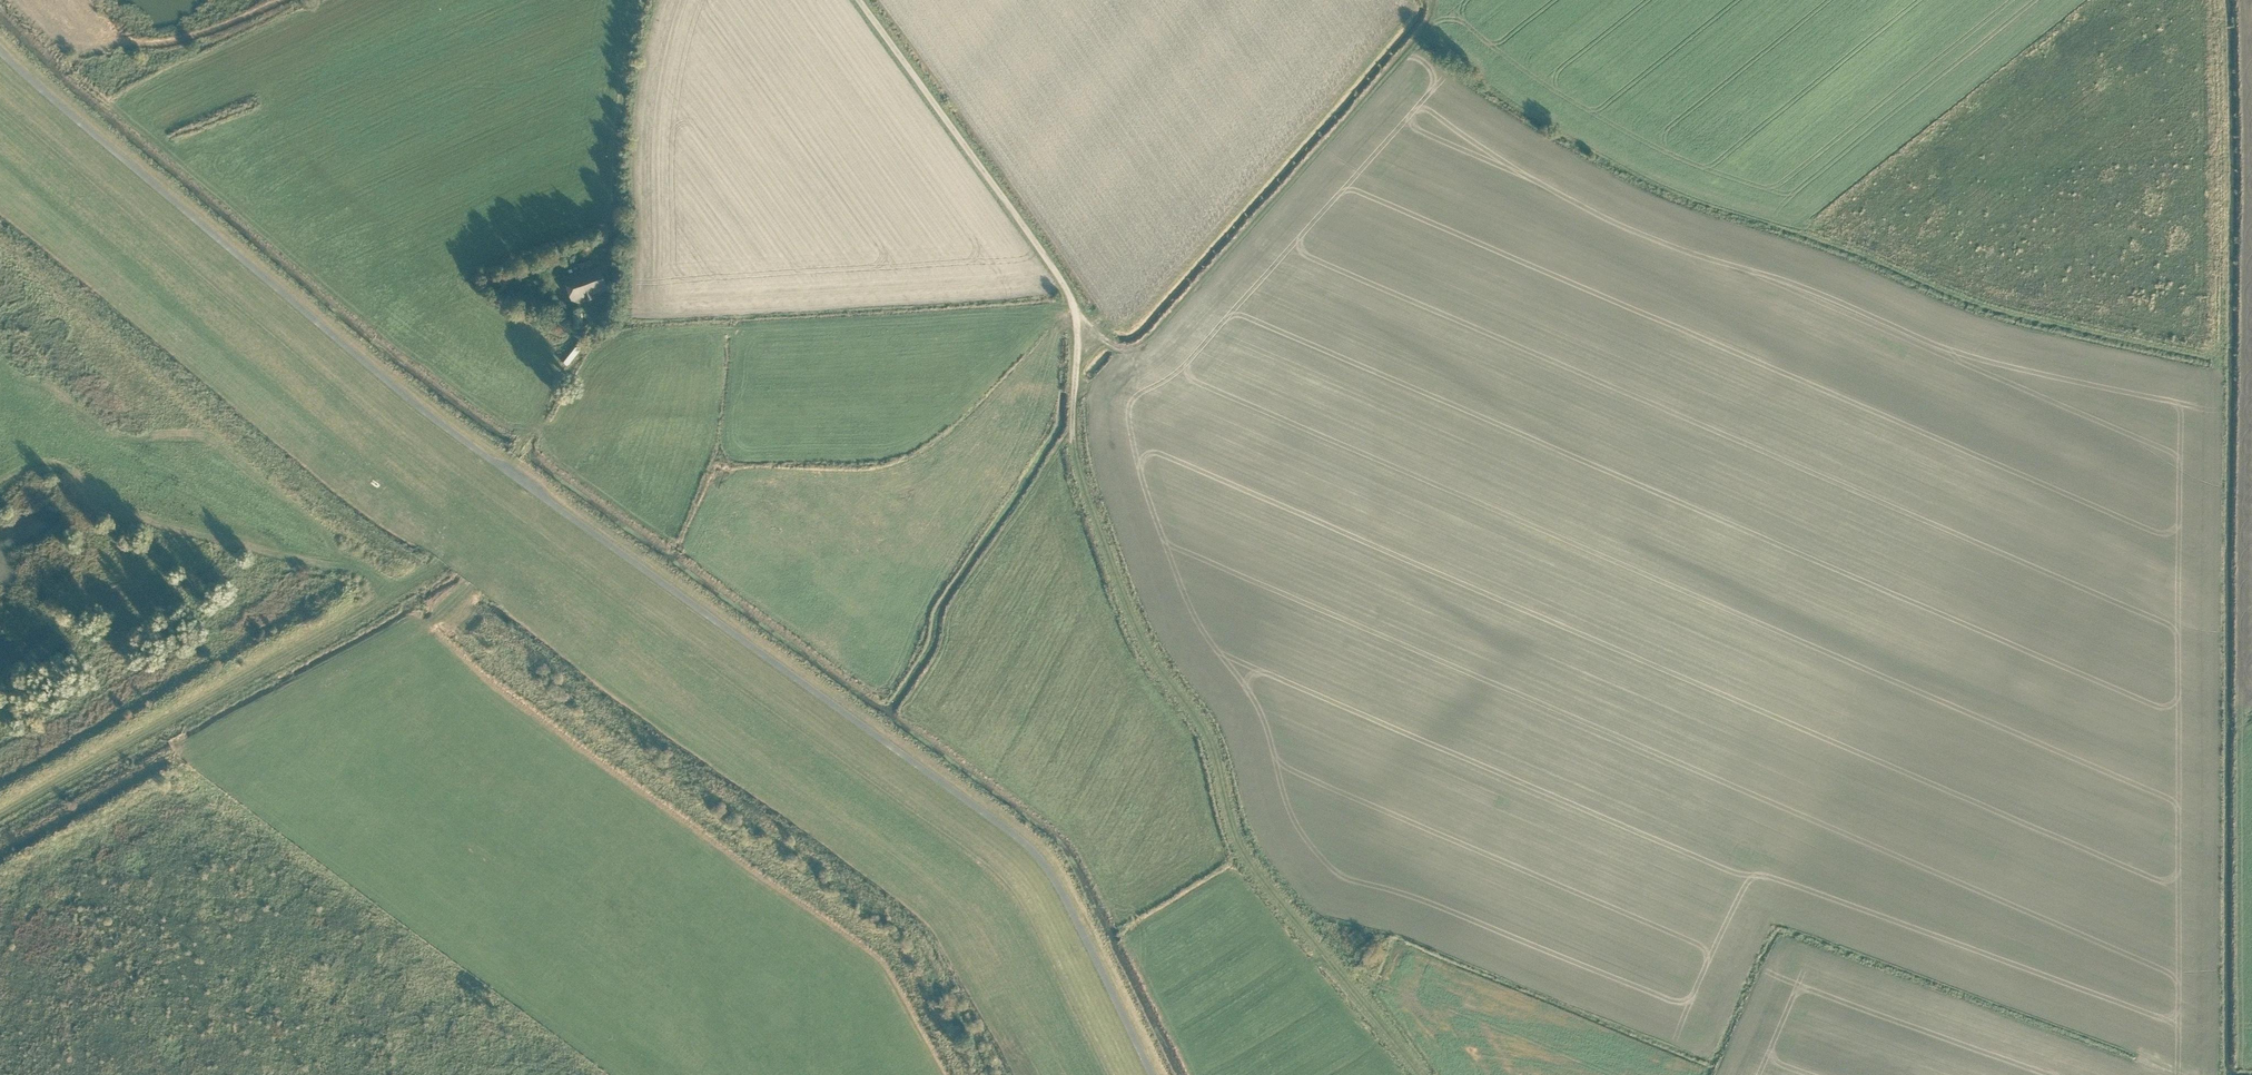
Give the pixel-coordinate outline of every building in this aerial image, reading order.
[(582,245),(573,248),(575,254),(584,251),(582,245)] [(593,267),(591,260),(580,264),(582,270),(593,267)] [(599,266),(566,278),(577,309),(597,302),(595,296),(608,292),(599,266)] [(584,311),(574,313),(576,329),(586,328),(584,311)] [(568,365),(579,352),(575,349),(564,362),(568,365)]
